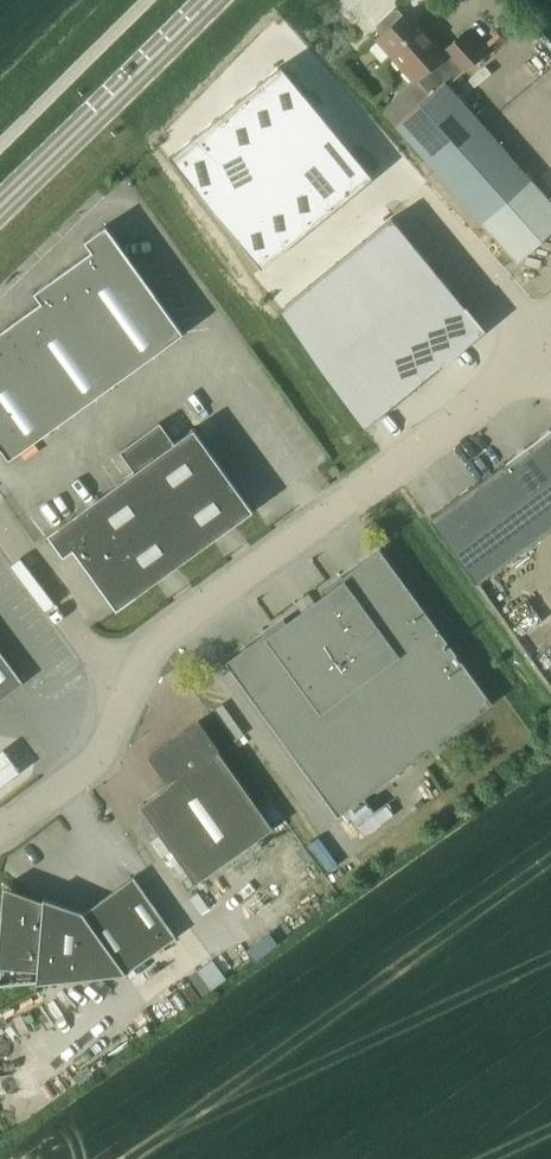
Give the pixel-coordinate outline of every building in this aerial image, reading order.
[(375,39),(415,82),(418,79),(431,95),(397,125),(396,126),(486,226),(518,262),(550,232),(550,199),(535,181),(448,84),(483,52),(464,31),(443,50),(407,10),(403,14),(400,10),(393,10),(378,24),(377,30),(381,34),(375,39)] [(293,141),(315,123),(269,67),(247,85),(293,141)] [(271,159),(293,141),(247,85),(225,104),(271,159)] [(225,104),(202,122),(248,178),(271,159),(225,104)] [(226,196),(248,178),(202,122),(180,140),(226,196)] [(361,179),(315,123),(293,141),(339,197),(361,179)] [(158,159),(204,214),(226,196),(180,140),(158,159)] [(271,159),(317,215),(339,197),(293,141),(271,159)] [(271,159),(248,178),(294,234),(317,215),(271,159)] [(272,252),(294,234),(248,178),(226,196),(272,252)] [(226,196),(204,214),(250,270),(272,252),(226,196)] [(393,217),(301,292),(325,321),(416,245),(393,217)] [(185,334),(107,226),(105,227),(112,236),(54,279),(61,288),(4,330),(11,340),(0,347),(0,447),(10,460),(185,334)] [(416,245),(325,321),(347,348),(439,273),(416,245)] [(439,273),(347,348),(370,376),(461,300),(439,273)] [(301,292),(280,310),(364,429),(393,404),(370,376),(347,348),(325,321),(301,292)] [(461,300),(370,376),(393,404),(485,329),(461,300)] [(195,554),(252,513),(254,511),(195,429),(175,443),(161,423),(121,452),(136,472),(195,554)] [(550,527),(550,427),(550,426),(428,516),(476,582),(550,527)] [(59,529),(117,610),(195,554),(136,472),(48,534),(49,536),(59,529)] [(493,704),(381,550),(322,593),(325,597),(288,624),(285,620),(227,662),(339,817),(493,704)] [(24,683),(0,651),(0,701),(24,683)] [(202,717),(220,744),(241,730),(223,703),(202,717)] [(195,884),(274,828),(200,721),(149,757),(169,785),(140,806),(195,884)] [(0,751),(0,782),(20,773),(9,747),(0,751)] [(0,926),(0,965),(5,965),(4,982),(36,978),(36,982),(127,973),(126,972),(177,936),(134,876),(83,912),(39,896),(38,898),(3,885),(0,926)] [(205,991),(226,975),(213,957),(192,973),(205,991)]
